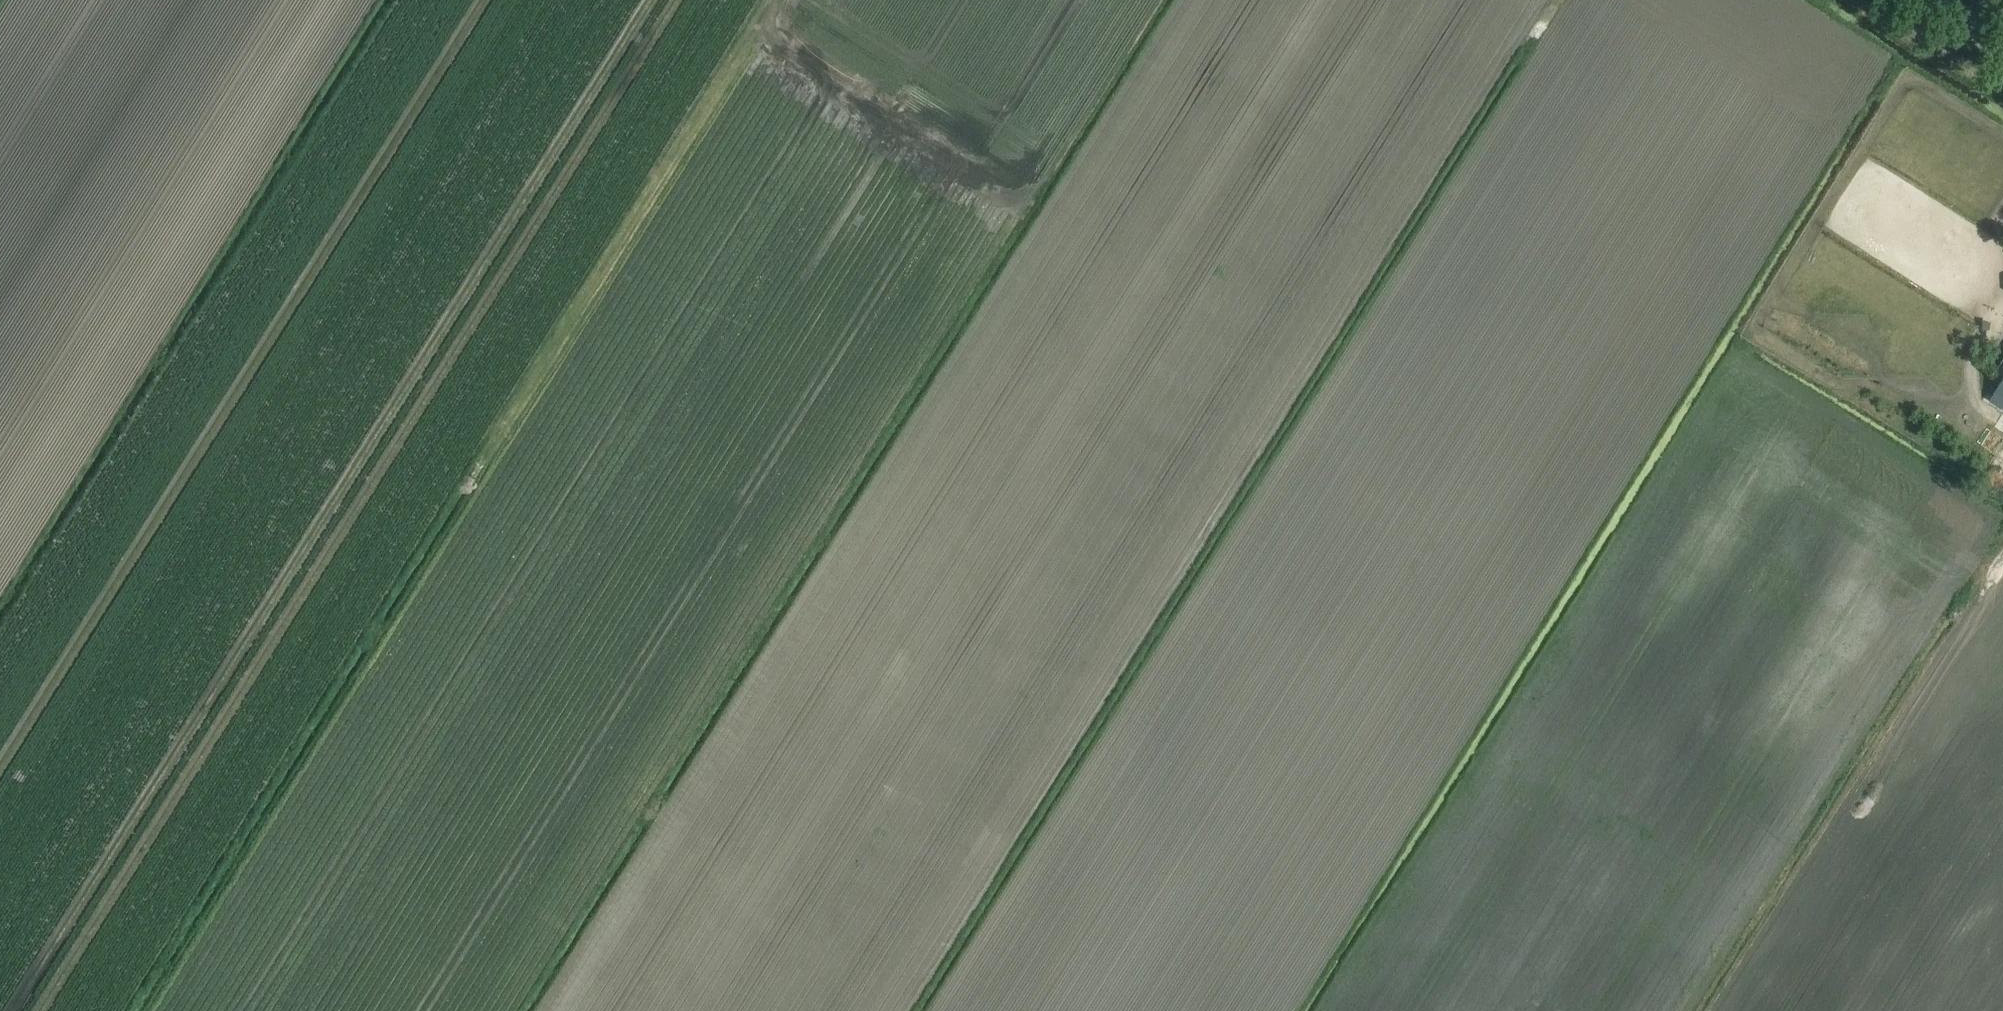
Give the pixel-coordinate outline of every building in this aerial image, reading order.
[(1996,372),(2001,376),(1986,400),(2002,410),(2002,362),(1996,372)]
